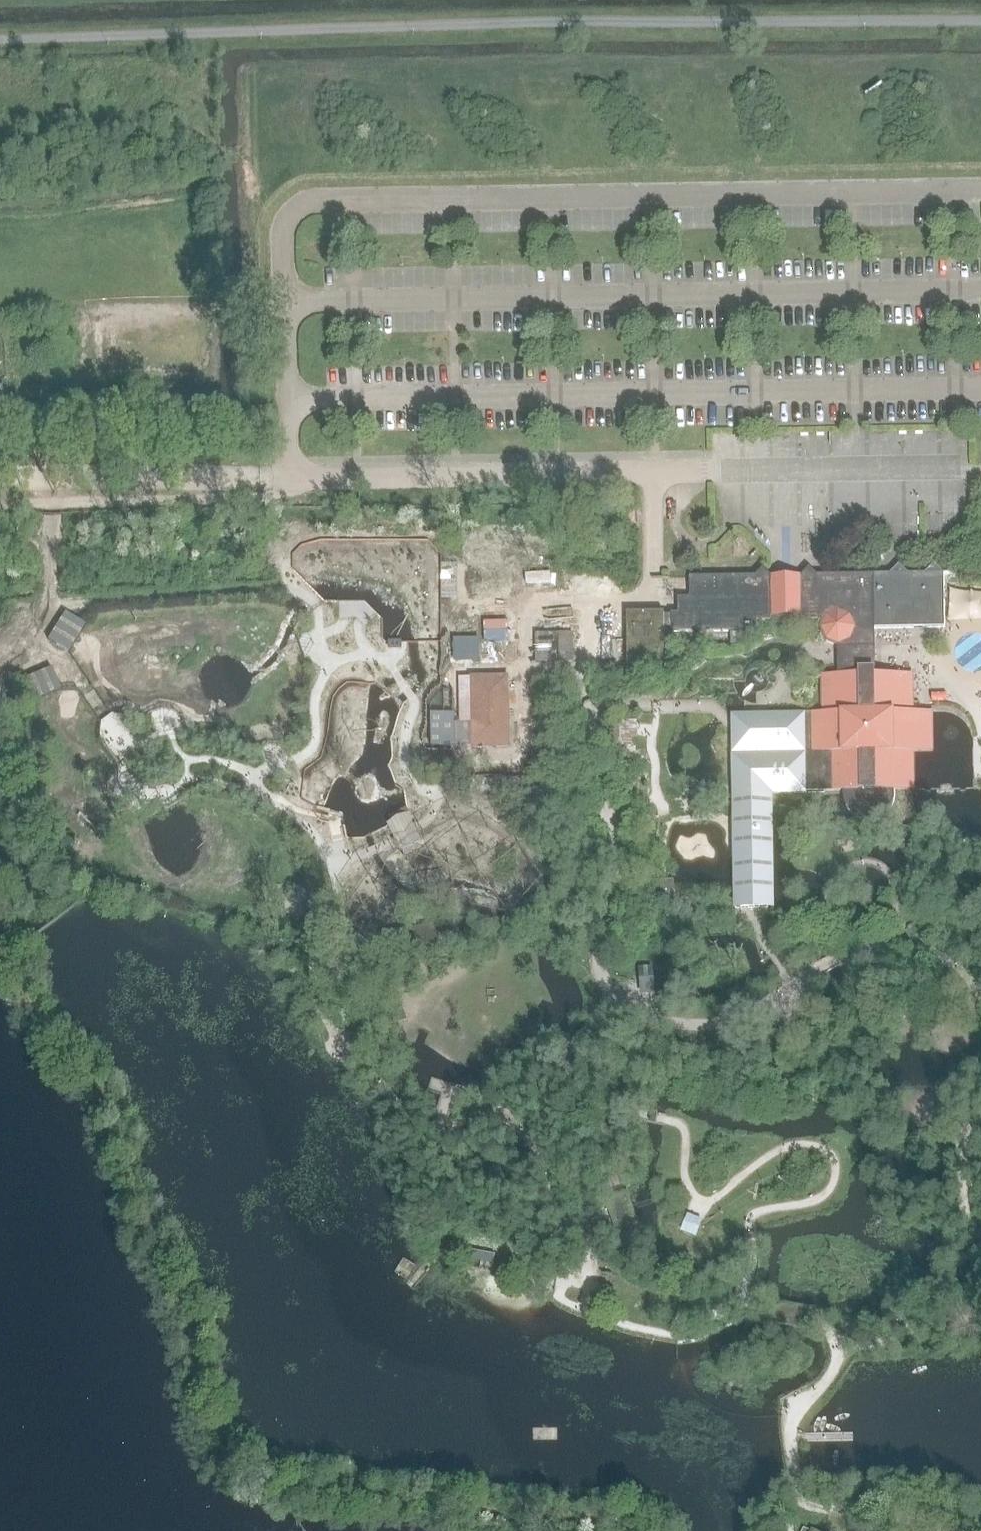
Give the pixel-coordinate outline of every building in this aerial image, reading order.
[(663,613),(628,614),(628,667),(665,667),(665,629),(672,629),(672,633),(731,633),(747,632),(758,632),(758,622),(771,622),(771,618),(778,618),(801,617),(803,617),(803,621),(807,621),(818,621),(818,620),(822,622),(819,628),(824,641),(825,642),(838,647),(838,676),(820,676),(820,714),(805,714),(770,714),(757,714),(734,715),(734,721),(734,727),(735,844),(735,897),(735,908),(774,907),(773,862),(772,793),(772,791),(825,791),(844,791),(843,793),(843,794),(843,795),(843,797),(843,798),(844,799),(844,800),(844,801),(844,802),(845,803),(845,804),(845,805),(846,806),(846,807),(847,808),(847,809),(848,810),(849,811),(850,812),(851,813),(851,814),(852,814),(853,815),(854,816),(855,817),(856,817),(857,818),(858,818),(859,819),(860,819),(861,820),(862,820),(863,820),(865,820),(866,821),(867,821),(869,821),(871,821),(872,821),(873,821),(875,820),(876,820),(877,820),(878,819),(879,819),(880,818),(881,818),(882,817),(883,817),(884,816),(885,816),(886,815),(886,814),(887,814),(888,813),(889,812),(890,811),(890,810),(891,809),(892,808),(892,807),(893,807),(893,806),(893,805),(894,804),(894,803),(894,802),(895,801),(895,799),(895,798),(895,797),(895,796),(895,795),(895,793),(895,792),(895,790),(912,790),(914,790),(913,752),(932,752),(932,713),(913,713),(912,675),(874,675),(874,672),(874,629),(875,629),(945,628),(944,575),(961,575),(962,575),(962,574),(942,574),(935,567),(928,574),(907,575),(900,568),(899,568),(893,575),(891,575),(817,576),(816,575),(810,569),(803,576),(787,576),(771,577),(768,574),(763,570),(756,577),(690,578),(691,599),(679,599),(679,603),(679,614),(672,614),(672,616),(665,616),(665,613),(663,613)] [(65,612),(47,639),(66,653),(84,627),(85,625),(80,622),(65,612)] [(747,632),(731,633),(731,637),(731,641),(747,641),(747,639),(747,637),(747,632)] [(535,634),(535,663),(560,663),(560,633),(535,634)] [(478,639),(455,639),(455,660),(478,660),(478,639)] [(61,690),(51,668),(47,670),(21,681),(31,702),(61,690)] [(509,677),(473,678),(473,720),(473,742),(474,748),(510,747),(509,677)] [(473,720),(473,678),(459,678),(460,720),(473,720)] [(454,720),(454,711),(444,711),(430,711),(431,742),(455,742),(454,720)] [(473,742),(473,720),(460,720),(454,720),(455,742),(473,742)] [(640,747),(641,722),(613,721),(612,746),(640,747)] [(392,823),(388,825),(394,837),(396,841),(397,844),(398,846),(401,852),(421,842),(417,834),(416,832),(414,828),(412,825),(412,824),(411,822),(413,821),(407,808),(390,817),(392,823)] [(660,879),(660,897),(676,897),(676,880),(676,879),(660,879)] [(653,968),(640,969),(641,985),(641,988),(655,987),(653,968)] [(406,1019),(399,1005),(388,1010),(388,1012),(391,1018),(394,1024),(397,1023),(406,1019)] [(898,1008),(886,1007),(885,1020),(896,1021),(898,1008)] [(632,1204),(627,1190),(608,1196),(609,1200),(618,1230),(638,1224),(633,1209),(633,1207),(632,1206),(632,1204)] [(703,1218),(688,1212),(681,1231),(697,1237),(703,1218)] [(496,1252),(471,1247),(471,1251),(469,1259),(494,1264),(494,1263),(496,1252)]
